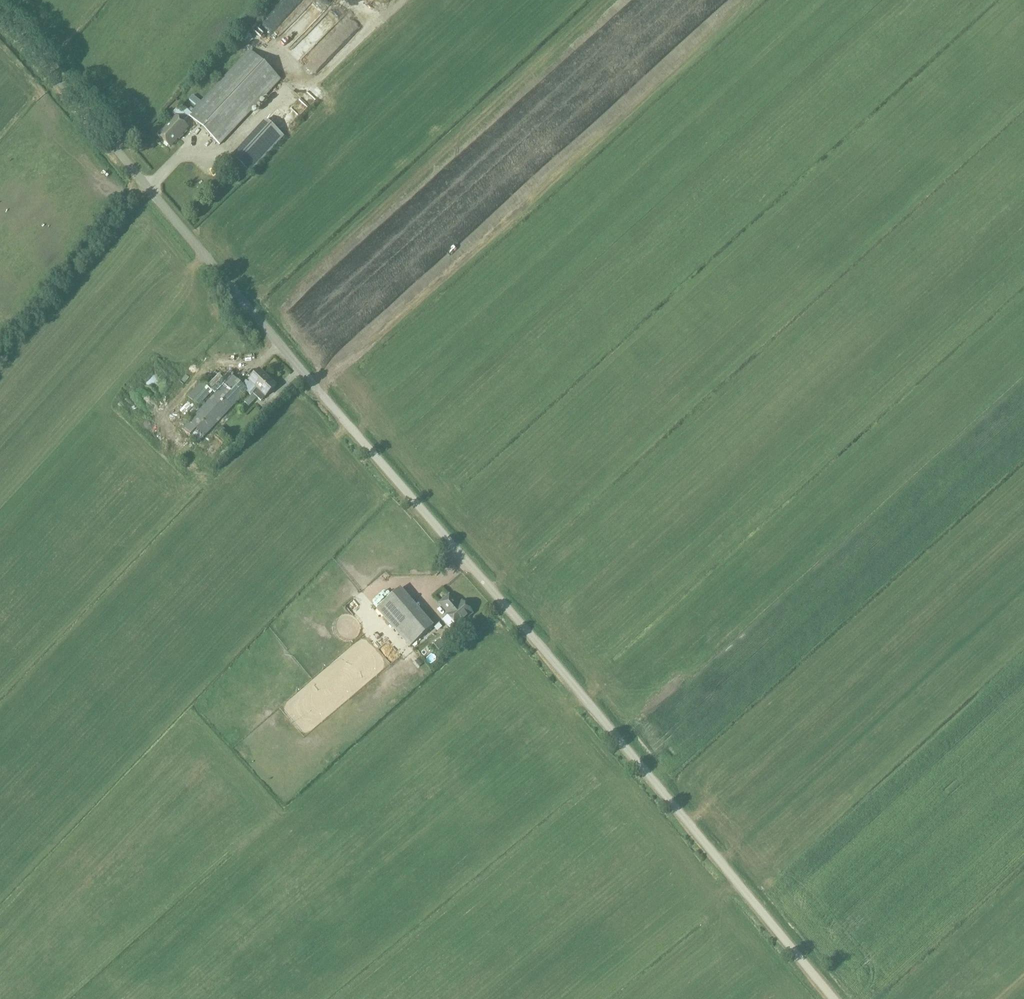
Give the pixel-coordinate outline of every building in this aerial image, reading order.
[(335,36),(331,40),(338,46),(358,24),(349,16),(332,34),(335,36)] [(173,114),(176,117),(158,136),(171,148),(188,129),(183,124),(190,117),(220,146),(236,129),(281,80),(251,51),(192,114),(182,105),(173,114)] [(334,52),(316,70),(322,75),(340,58),(334,52)] [(250,174),(285,137),(267,121),(233,157),(250,174)] [(262,402),(266,398),(276,387),(260,371),(250,382),(258,390),(252,396),(245,403),(249,407),(258,398),(262,402)] [(258,390),(250,382),(248,384),(246,382),(243,385),(233,376),(216,394),(212,398),(182,430),(198,445),(248,393),(252,396),(258,390)] [(199,407),(213,392),(203,383),(202,382),(188,397),(199,407)] [(218,432),(223,437),(227,432),(222,427),(218,432)] [(377,610),(411,648),(434,627),(400,589),(377,610)] [(458,627),(473,614),(463,602),(459,606),(450,596),(440,604),(449,614),(448,616),(458,627)] [(438,635),(432,641),(438,647),(444,641),(438,635)] [(388,663),(399,653),(386,640),(376,650),(388,663)] [(433,654),(428,660),(432,664),(437,658),(433,654)]
